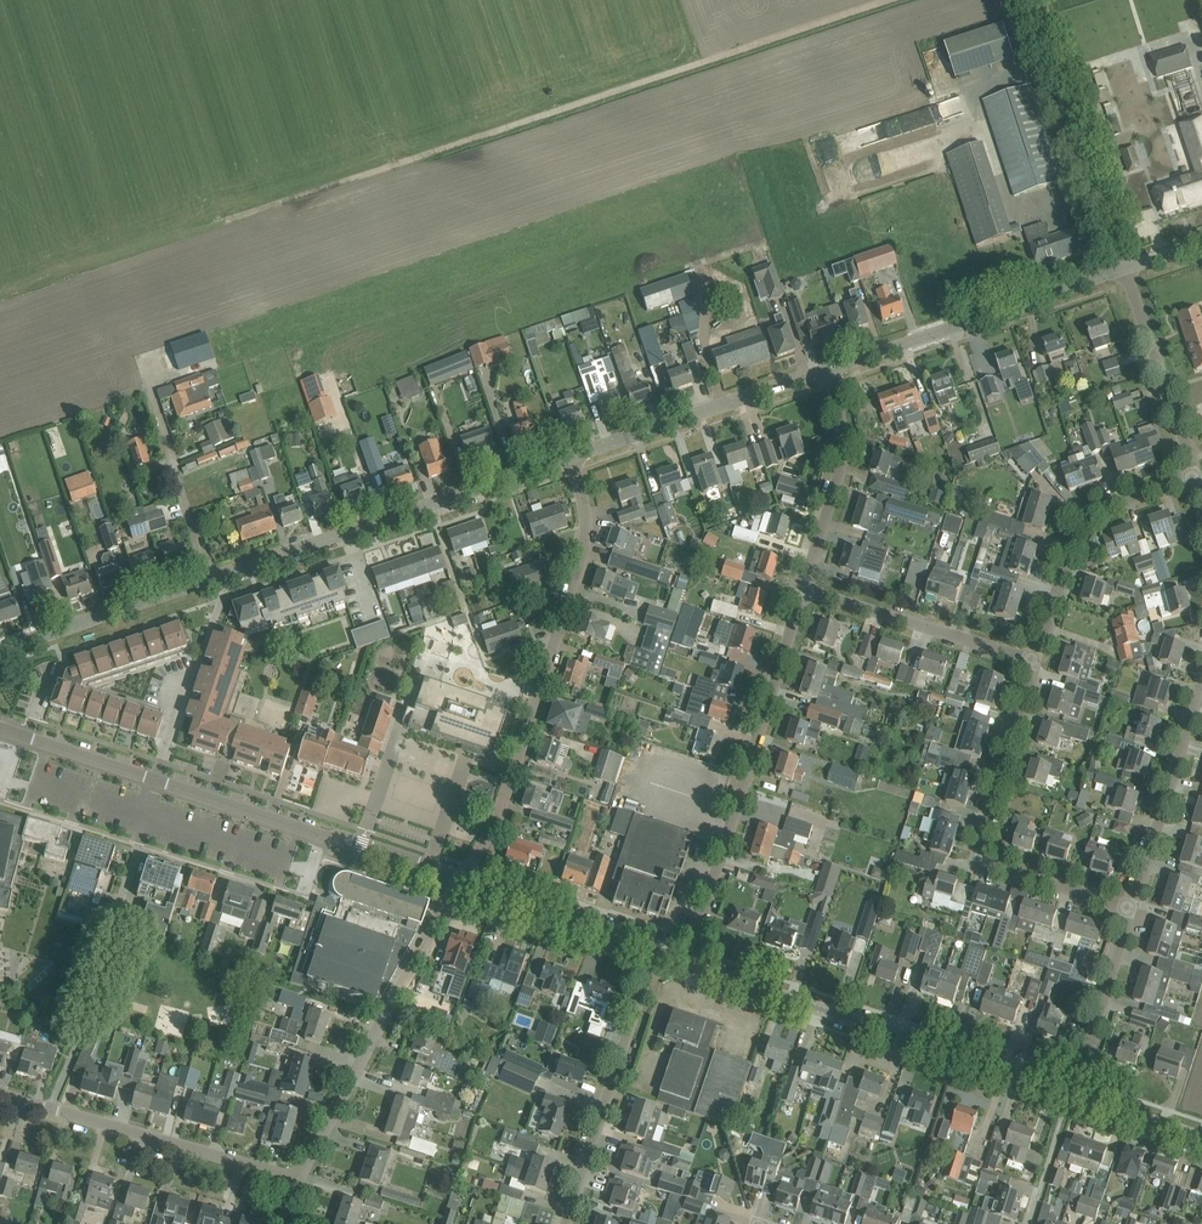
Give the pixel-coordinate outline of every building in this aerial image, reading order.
[(956,80),(1011,61),(1001,30),(945,49),(956,80)] [(1152,57),(1158,78),(1192,67),(1185,46),(1152,57)] [(1015,196),(1061,182),(1030,86),(984,101),(1007,172),(1015,196)] [(861,123),(866,140),(958,113),(954,100),(964,97),(963,93),(861,123)] [(1155,191),(1159,203),(1162,202),(1165,213),(1189,205),(1190,207),(1201,202),(1201,118),(1181,125),(1194,166),(1195,166),(1198,175),(1178,181),(1179,183),(1178,183),(1175,173),(1156,179),(1159,189),(1158,190),(1155,191)] [(947,154),(977,246),(1012,235),(982,143),(947,154)] [(1134,145),(1120,150),(1128,174),(1142,169),(1134,145)] [(1084,252),(1076,228),(1049,236),(1034,242),(1030,243),(1034,256),(1038,268),(1084,252)] [(869,275),(897,265),(891,247),(863,256),(869,275)] [(851,284),(860,281),(853,260),(844,264),(851,284)] [(769,298),(770,301),(784,296),(772,264),(752,271),(756,282),(754,283),(760,301),(769,298)] [(648,311),(695,296),(687,273),(640,288),(648,311)] [(887,287),(876,291),(881,304),(876,305),(882,322),(903,314),(898,298),(891,300),(887,287)] [(856,333),(862,331),(863,328),(868,326),(860,301),(856,289),(849,292),(853,303),(843,306),(852,331),(854,331),(856,333)] [(685,316),(700,312),(695,298),(680,302),(685,316)] [(799,301),(789,304),(796,326),(807,322),(799,301)] [(828,308),(816,312),(819,323),(807,327),(813,345),(838,336),(832,319),(831,319),(828,308)] [(1179,315),(1180,318),(1187,340),(1197,371),(1201,369),(1201,319),(1198,308),(1179,315)] [(563,318),(562,317),(560,317),(563,325),(562,325),(565,333),(577,329),(575,323),(580,322),(584,335),(599,330),(592,309),(563,318)] [(785,326),(781,314),(774,317),(778,329),(769,332),(777,357),(795,351),(786,326),(785,326)] [(683,315),(669,320),(672,331),(681,333),(688,331),(683,315)] [(560,317),(523,330),(528,344),(536,341),(539,347),(551,343),(548,334),(560,331),(558,326),(562,325),(563,325),(560,317)] [(1109,335),(1105,321),(1088,327),(1092,341),(1093,341),(1096,350),(1112,345),(1109,335)] [(748,349),(758,345),(750,325),(740,328),(743,337),(728,342),(738,370),(741,369),(742,371),(750,368),(749,366),(753,365),(748,349)] [(665,363),(665,364),(669,375),(668,375),(674,392),(693,385),(687,369),(677,372),(673,361),(671,355),(663,357),(652,326),(639,331),(651,368),(665,363)] [(214,358),(206,334),(171,346),(179,370),(214,358)] [(1065,350),(1061,336),(1044,342),(1048,356),(1050,355),(1053,365),(1068,360),(1065,350)] [(728,342),(714,347),(710,338),(700,342),(707,363),(717,359),(722,375),(727,374),(727,376),(735,374),(735,371),(738,370),(728,342)] [(692,343),(682,346),(688,364),(698,361),(692,343)] [(470,349),(476,368),(510,357),(506,344),(488,350),(486,344),(470,349)] [(647,384),(638,387),(624,346),(612,350),(631,406),(652,399),(647,384)] [(1014,352),(996,358),(998,364),(996,364),(998,370),(1000,369),(1001,373),(1004,382),(1013,379),(1021,403),(1035,399),(1028,380),(1024,382),(1014,352)] [(453,359),(460,375),(473,369),(467,354),(453,359)] [(608,397),(598,400),(603,416),(622,410),(617,394),(616,394),(613,384),(618,382),(610,357),(603,359),(608,375),(600,377),(603,387),(604,387),(608,397)] [(1104,363),(1109,378),(1122,374),(1117,358),(1104,363)] [(1077,359),(1067,363),(1072,380),(1083,377),(1077,359)] [(598,373),(594,362),(578,367),(586,393),(596,390),(591,375),(598,373)] [(449,379),(442,363),(424,371),(431,386),(449,379)] [(1037,384),(1042,382),(1043,383),(1045,389),(1050,388),(1048,382),(1053,381),(1048,366),(1038,369),(1039,370),(1034,372),(1037,384)] [(176,385),(157,391),(161,401),(172,398),(179,418),(212,407),(206,391),(221,386),(216,371),(176,384),(176,385)] [(954,387),(950,374),(932,380),(939,403),(949,400),(950,402),(958,400),(954,387)] [(414,376),(397,383),(401,393),(402,392),(410,389),(412,395),(421,391),(414,376)] [(993,377),(982,381),(988,400),(999,396),(993,377)] [(915,386),(897,392),(898,395),(902,408),(905,418),(923,412),(920,403),(920,402),(918,397),(915,386)] [(1119,387),(1118,387),(1113,389),(1115,396),(1122,393),(1119,387)] [(566,401),(557,404),(560,415),(565,429),(583,423),(578,409),(572,391),(564,394),(566,401)] [(897,392),(879,398),(880,402),(884,414),(882,415),(885,425),(895,422),(899,434),(909,430),(910,430),(908,425),(905,418),(902,408),(898,395),(897,392)] [(1130,394),(1119,398),(1113,400),(1116,409),(1134,403),(1130,394)] [(331,399),(309,406),(315,424),(337,416),(331,399)] [(1069,400),(1059,404),(1065,417),(1075,413),(1069,400)] [(517,411),(516,412),(521,425),(511,429),(517,445),(536,439),(530,422),(525,409),(523,403),(515,406),(517,411)] [(220,420),(231,415),(228,409),(218,413),(220,420)] [(935,411),(924,415),(930,434),(941,430),(935,411)] [(227,419),(207,428),(215,446),(235,437),(227,419)] [(1083,448),(1083,446),(1074,449),(1077,458),(1086,485),(1102,480),(1096,460),(1095,460),(1093,454),(1103,450),(1102,448),(1097,434),(1096,431),(1093,424),(1084,427),(1090,446),(1083,448)] [(1139,430),(1141,436),(1136,438),(1138,445),(1130,448),(1137,468),(1154,462),(1149,447),(1160,443),(1156,431),(1154,425),(1139,430)] [(801,443),(795,427),(777,433),(782,449),(791,446),(794,455),(804,452),(801,443)] [(471,449),(475,463),(496,456),(492,442),(493,442),(489,429),(461,439),(465,451),(471,449)] [(1102,448),(1111,444),(1106,431),(1097,434),(1102,448)] [(255,442),(257,449),(273,444),(271,437),(255,442)] [(908,442),(903,441),(892,437),(889,447),(901,450),(906,451),(916,454),(917,450),(912,449),(914,443),(908,442)] [(150,463),(142,438),(128,442),(136,467),(150,463)] [(384,471),(373,439),(360,444),(371,475),(384,471)] [(997,439),(967,449),(969,454),(965,455),(968,464),(978,461),(986,458),(1002,453),(997,439)] [(1054,454),(1041,440),(1031,443),(1020,447),(1037,468),(1043,475),(1051,468),(1045,461),(1054,454)] [(448,472),(438,441),(419,447),(423,458),(422,458),(429,478),(448,472)] [(770,442),(759,446),(767,469),(778,465),(770,442)] [(914,444),(916,449),(917,450),(918,454),(919,456),(926,458),(920,442),(914,444)] [(1130,448),(1124,450),(1121,443),(1110,446),(1116,463),(1120,474),(1137,468),(1130,448)] [(270,477),(264,462),(276,458),(272,445),(251,452),(260,480),(270,477)] [(745,452),(743,445),(724,451),(729,467),(732,466),(735,473),(749,469),(750,472),(766,467),(758,446),(749,449),(749,450),(745,452)] [(1020,447),(1008,451),(1017,462),(1028,475),(1037,468),(1020,447)] [(893,458),(877,453),(871,471),(887,476),(890,467),(899,470),(902,460),(893,458)] [(710,455),(692,462),(693,466),(696,473),(697,476),(698,476),(704,493),(730,484),(725,468),(716,471),(715,470),(714,467),(710,455)] [(986,458),(978,461),(981,468),(988,465),(986,458)] [(1077,458),(1062,463),(1064,471),(1063,471),(1070,491),(1086,485),(1077,458)] [(310,468),(314,482),(320,498),(311,501),(316,517),(334,511),(329,495),(328,495),(323,479),(318,465),(310,468)] [(397,469),(383,474),(385,479),(385,480),(389,492),(413,484),(412,480),(409,472),(407,466),(397,469)] [(659,473),(657,473),(658,477),(660,485),(662,489),(670,487),(673,496),(675,495),(682,493),(678,482),(680,481),(679,479),(675,467),(674,468),(666,470),(666,468),(665,468),(664,467),(659,469),(658,471),(659,473)] [(248,469),(230,475),(237,495),(244,493),(245,495),(259,490),(258,488),(254,489),(248,469)] [(299,488),(312,484),(308,472),(296,477),(299,488)] [(912,487),(875,474),(870,488),(907,501),(912,487)] [(357,476),(349,478),(338,482),(347,507),(366,500),(361,484),(360,484),(357,476)] [(92,480),(68,488),(74,503),(98,494),(92,480)] [(800,486),(789,483),(780,480),(776,491),(797,498),(800,486)] [(631,500),(634,509),(618,514),(621,524),(631,521),(632,523),(646,519),(647,523),(660,520),(657,507),(644,511),(639,497),(640,497),(635,481),(616,487),(621,503),(631,500)] [(761,486),(764,494),(773,491),(773,490),(770,484),(770,483),(761,486)] [(724,489),(722,489),(727,503),(736,500),(731,487),(731,486),(724,489)] [(944,504),(947,492),(933,489),(930,501),(944,504)] [(671,505),(666,506),(662,493),(653,497),(664,529),(678,524),(671,505)] [(1026,493),(1024,500),(1032,502),(1029,511),(1043,515),(1047,516),(1052,501),(1048,500),(1041,498),(1026,493)] [(284,497),(275,500),(279,513),(280,516),(284,528),(302,521),(301,517),(299,510),(297,506),(297,507),(293,496),(284,499),(284,497)] [(856,518),(854,527),(869,532),(871,523),(872,522),(880,525),(882,519),(888,521),(890,515),(925,526),(927,522),(929,513),(890,501),(889,507),(877,503),(874,503),(862,499),(856,518)] [(252,517),(236,522),(242,542),(277,530),(268,504),(264,506),(260,507),(250,510),(252,517)] [(560,507),(560,506),(544,512),(550,530),(556,528),(557,530),(567,526),(566,523),(572,521),(567,505),(560,507)] [(129,511),(132,521),(128,522),(133,538),(151,533),(145,516),(146,516),(142,507),(129,511)] [(1017,521),(1017,523),(1026,526),(1031,528),(1043,532),(1047,516),(1043,515),(1029,511),(1021,508),(1019,517),(1017,521)] [(162,511),(146,516),(145,516),(151,533),(167,527),(162,511)] [(527,517),(534,538),(544,534),(544,533),(550,530),(544,512),(527,517)] [(987,512),(984,523),(989,525),(995,527),(1002,529),(1009,531),(1013,520),(996,515),(987,512)] [(774,516),(765,513),(759,533),(783,540),(789,521),(774,516)] [(1173,525),(1169,513),(1150,520),(1156,538),(1159,548),(1176,543),(1187,539),(1182,522),(1173,525)] [(942,532),(958,537),(964,521),(947,516),(942,532)] [(120,548),(112,524),(111,524),(109,520),(100,523),(102,527),(100,528),(108,552),(120,548)] [(469,525),(469,526),(464,528),(471,547),(487,541),(481,521),(469,525)] [(984,523),(980,522),(975,537),(984,540),(988,528),(989,525),(984,523)] [(727,535),(756,544),(759,535),(730,525),(727,535)] [(982,547),(988,549),(995,527),(989,525),(988,528),(982,547)] [(1132,526),(1113,532),(1114,534),(1104,537),(1111,558),(1122,554),(1120,549),(1129,546),(1132,555),(1141,552),(1132,526)] [(460,528),(448,532),(455,552),(471,547),(464,528),(460,529),(460,528)] [(608,567),(656,583),(661,570),(633,561),(640,540),(628,536),(628,535),(613,529),(607,548),(613,550),(608,567)] [(1002,529),(999,538),(1009,541),(1005,554),(1014,557),(1029,562),(1033,563),(1038,548),(1034,546),(1026,544),(1021,543),(1024,536),(1009,531),(1002,529)] [(704,543),(716,548),(720,537),(709,532),(704,543)] [(51,581),(63,576),(52,540),(39,545),(44,561),(51,581)] [(173,542),(161,547),(168,567),(189,560),(183,545),(175,548),(173,542)] [(862,551),(847,547),(841,568),(856,573),(857,572),(859,564),(860,565),(883,572),(889,550),(884,548),(865,543),(864,542),(862,551)] [(975,569),(982,571),(988,549),(982,547),(975,569)] [(426,552),(427,554),(422,555),(428,574),(445,568),(438,548),(426,552)] [(158,570),(152,552),(142,555),(128,560),(135,578),(158,570)] [(515,561),(523,559),(521,552),(513,554),(515,561)] [(749,572),(749,573),(756,575),(759,576),(771,580),(778,558),(773,557),(766,555),(764,554),(756,552),(749,572)] [(104,556),(102,561),(103,565),(95,568),(102,590),(124,582),(118,566),(115,558),(113,558),(111,553),(104,556)] [(994,567),(991,574),(1008,579),(1009,579),(1011,572),(1020,575),(1029,578),(1033,563),(1029,562),(1014,557),(1005,554),(1001,569),(994,567)] [(417,557),(417,555),(405,559),(412,579),(428,574),(422,555),(417,557)] [(1135,560),(1139,573),(1142,572),(1145,580),(1158,575),(1156,567),(1155,568),(1151,555),(1135,560)] [(955,557),(951,568),(958,570),(961,559),(955,557)] [(913,558),(909,571),(919,574),(923,561),(913,558)] [(394,563),(395,564),(390,566),(396,585),(412,579),(405,559),(394,563)] [(26,566),(32,585),(36,594),(26,597),(32,613),(51,607),(46,592),(53,589),(51,581),(44,561),(26,566)] [(716,570),(715,574),(740,582),(741,582),(744,571),(745,567),(726,561),(726,562),(723,570),(722,572),(716,570)] [(550,583),(543,563),(526,568),(532,587),(539,585),(540,586),(550,583)] [(1170,580),(1164,564),(1156,567),(1158,575),(1161,583),(1170,580)] [(385,568),(385,566),(373,570),(380,590),(396,585),(390,566),(385,568)] [(510,574),(517,594),(527,590),(527,589),(532,587),(526,568),(510,574)] [(930,583),(927,594),(942,599),(943,594),(948,580),(950,573),(935,568),(933,576),(930,583)] [(970,585),(968,591),(975,593),(979,581),(993,585),(994,582),(1007,586),(1009,579),(1008,579),(991,574),(982,571),(975,569),(970,585)] [(631,582),(599,572),(593,590),(609,595),(625,600),(631,582)] [(261,595),(261,596),(259,597),(258,597),(257,598),(258,600),(253,601),(252,598),(233,605),(241,630),(248,632),(251,631),(251,630),(262,627),(261,624),(269,621),(272,629),(274,628),(285,625),(283,621),(296,616),(298,620),(321,612),(320,608),(333,604),(334,608),(347,603),(342,591),(346,590),(340,573),(336,575),(326,579),(325,579),(325,578),(311,583),(311,584),(289,592),(288,591),(274,596),(267,599),(263,600),(262,596),(269,594),(268,593),(261,595)] [(673,587),(676,575),(666,573),(663,585),(673,587)] [(943,594),(942,599),(957,604),(957,601),(958,599),(960,592),(961,589),(962,585),(964,579),(956,577),(957,575),(950,573),(948,580),(943,594)] [(1,607),(0,607),(0,624),(20,617),(15,602),(13,603),(11,594),(6,579),(2,581),(0,575),(0,605),(1,607)] [(86,577),(76,580),(75,575),(62,579),(69,601),(91,593),(86,577)] [(907,579),(904,587),(914,590),(916,582),(907,579)] [(1112,597),(1115,589),(1089,581),(1082,601),(1101,606),(1104,595),(1112,597)] [(1135,598),(1139,587),(1121,581),(1118,593),(1135,598)] [(1159,585),(1143,589),(1145,598),(1162,594),(1159,585)] [(455,586),(444,590),(446,596),(457,592),(455,586)] [(995,592),(993,598),(1001,601),(1016,605),(1020,607),(1024,592),(1020,590),(1016,589),(1007,586),(1004,594),(995,592)] [(739,598),(742,599),(739,610),(760,617),(766,595),(743,588),(739,598)] [(674,589),(666,611),(650,606),(644,625),(649,627),(672,634),(677,617),(679,618),(685,593),(674,589)] [(963,610),(969,612),(970,608),(975,593),(968,591),(966,598),(963,610)] [(1162,594),(1145,598),(1148,608),(1159,606),(1161,617),(1171,615),(1178,613),(1189,611),(1185,591),(1182,591),(1173,593),(1168,595),(1167,593),(1162,594)] [(435,597),(429,599),(432,608),(438,606),(435,597)] [(991,605),(988,614),(996,616),(1015,622),(1020,607),(1016,605),(1001,601),(993,598),(992,600),(991,605)] [(714,600),(710,612),(732,619),(736,607),(714,600)] [(1150,616),(1148,608),(1147,605),(1137,608),(1136,608),(1139,619),(1150,616)] [(710,629),(715,616),(684,606),(671,642),(693,650),(701,626),(710,629)] [(420,608),(410,611),(412,617),(422,614),(420,608)] [(1114,623),(1120,647),(1118,648),(1122,662),(1142,657),(1139,643),(1132,619),(1134,618),(1132,613),(1125,615),(1126,619),(1114,623)] [(454,629),(469,624),(466,614),(451,619),(454,629)] [(474,617),(476,624),(485,622),(482,615),(474,617)] [(599,620),(585,615),(579,634),(593,638),(594,638),(604,641),(610,624),(599,621),(599,620)] [(356,645),(357,649),(357,650),(390,638),(385,622),(384,621),(357,630),(351,632),(356,645)] [(523,621),(516,624),(516,625),(518,630),(525,627),(523,621)] [(516,624),(515,623),(498,628),(505,647),(511,645),(512,646),(522,643),(516,625),(516,624)] [(818,642),(817,642),(816,643),(833,649),(840,628),(823,623),(823,624),(824,624),(820,635),(819,634),(819,635),(820,636),(818,642)] [(170,654),(187,648),(185,642),(189,641),(185,628),(181,630),(179,624),(178,625),(179,628),(174,630),(173,626),(161,630),(162,634),(157,635),(156,632),(144,636),(145,639),(140,641),(139,638),(127,642),(128,645),(122,647),(121,644),(109,648),(110,651),(105,653),(104,650),(92,654),(93,657),(88,659),(87,655),(75,659),(78,668),(66,672),(62,684),(59,683),(55,694),(56,694),(56,695),(55,695),(51,707),(63,711),(64,707),(69,709),(68,712),(80,716),(81,713),(87,715),(85,718),(98,722),(99,719),(104,721),(103,724),(115,728),(116,725),(121,727),(120,730),(132,734),(133,731),(138,732),(137,735),(156,742),(164,718),(161,717),(163,711),(127,699),(125,705),(120,703),(121,699),(109,695),(108,699),(103,698),(104,694),(92,689),(90,693),(81,690),(83,683),(94,679),(96,683),(102,681),(101,677),(112,673),(113,677),(119,675),(118,671),(129,668),(130,672),(136,670),(135,666),(146,662),(147,666),(154,664),(152,660),(163,656),(165,660),(171,658),(170,654)] [(635,648),(629,666),(646,672),(658,676),(672,634),(649,627),(641,650),(635,648)] [(482,634),(489,654),(499,650),(499,649),(505,647),(498,628),(482,634)] [(736,637),(731,635),(727,648),(748,654),(755,633),(739,628),(736,637)] [(1154,634),(1152,643),(1165,648),(1161,661),(1179,667),(1185,647),(1174,644),(1177,635),(1175,629),(1155,635),(1154,634)] [(224,638),(218,636),(217,639),(213,638),(210,648),(237,657),(243,639),(226,633),(224,638)] [(877,640),(866,636),(860,657),(871,660),(872,656),(873,651),(877,640)] [(259,644),(248,640),(244,650),(256,654),(259,644)] [(879,658),(872,656),(871,660),(867,672),(875,674),(880,659),(899,665),(904,648),(903,649),(896,647),(896,646),(884,642),(879,658)] [(207,656),(211,657),(210,661),(216,663),(215,667),(232,673),(237,657),(210,648),(207,656)] [(1068,649),(1064,662),(1068,663),(1082,667),(1086,654),(1075,651),(1068,649)] [(715,667),(718,657),(702,652),(699,662),(715,667)] [(926,655),(923,667),(921,672),(911,669),(906,683),(906,685),(916,688),(916,687),(923,689),(929,673),(943,677),(944,673),(948,662),(926,655)] [(962,669),(964,670),(967,658),(959,655),(951,679),(952,680),(958,681),(962,669)] [(610,670),(607,678),(620,682),(625,665),(597,656),(594,665),(610,670)] [(1151,672),(1156,671),(1154,658),(1147,656),(1151,672)] [(578,665),(569,663),(563,684),(575,688),(578,680),(582,681),(588,661),(580,658),(578,665)] [(1064,662),(1060,675),(1064,676),(1069,678),(1071,678),(1078,680),(1082,681),(1087,683),(1087,682),(1088,681),(1091,670),(1082,667),(1068,663),(1064,662)] [(1117,677),(1121,666),(1109,662),(1106,673),(1117,677)] [(811,664),(806,679),(810,680),(835,687),(836,682),(839,674),(839,673),(827,669),(823,668),(811,664)] [(737,691),(743,670),(728,665),(725,674),(713,670),(710,680),(699,676),(696,688),(713,693),(716,684),(737,691)] [(844,666),(842,675),(861,680),(863,671),(845,665),(844,666)] [(910,669),(911,667),(902,665),(898,680),(906,683),(911,669),(910,669)] [(213,672),(207,670),(205,674),(202,673),(199,681),(226,690),(229,681),(232,673),(215,667),(213,672)] [(234,682),(229,681),(226,690),(220,708),(214,725),(235,732),(254,738),(273,745),(285,749),(287,744),(266,737),(269,727),(250,720),(257,700),(241,694),(248,673),(238,670),(234,682)] [(1005,679),(986,673),(984,682),(979,681),(977,687),(982,688),(1000,694),(1005,679)] [(863,679),(891,688),(893,683),(865,674),(863,679)] [(806,679),(802,694),(805,696),(813,698),(819,700),(830,703),(831,699),(834,700),(852,706),(855,694),(835,687),(810,680),(806,679)] [(952,680),(949,691),(955,693),(959,682),(958,681),(952,680)] [(1152,680),(1149,689),(1140,686),(1134,705),(1152,711),(1154,703),(1167,707),(1173,687),(1161,683),(1152,680)] [(196,691),(199,692),(198,696),(204,698),(203,702),(220,708),(226,690),(199,681),(196,691)] [(416,705),(414,711),(409,726),(409,727),(462,746),(468,748),(467,752),(471,754),(476,756),(477,751),(493,756),(508,709),(424,681),(416,705)] [(1082,681),(1079,689),(1097,694),(1100,686),(1087,682),(1087,683),(1082,681)] [(677,683),(674,692),(686,696),(689,687),(677,683)] [(1054,692),(1049,710),(1053,712),(1060,714),(1070,717),(1073,706),(1081,709),(1083,702),(1098,706),(1099,704),(1101,696),(1097,694),(1079,689),(1067,685),(1066,686),(1072,687),(1069,696),(1064,695),(1054,692)] [(964,695),(966,688),(959,686),(957,693),(964,695)] [(977,687),(975,692),(980,694),(977,703),(996,709),(1000,694),(982,688),(977,687)] [(696,688),(694,688),(691,696),(698,699),(693,716),(710,722),(711,718),(727,722),(731,708),(711,702),(713,693),(696,688)] [(1129,703),(1132,696),(1114,690),(1112,698),(1129,703)] [(302,717),(309,694),(303,692),(295,715),(302,717)] [(961,709),(964,698),(947,693),(945,698),(943,703),(943,704),(961,709)] [(302,717),(310,720),(318,697),(309,694),(302,717)] [(932,694),(930,699),(943,703),(945,698),(932,694)] [(335,736),(324,770),(329,771),(330,768),(363,779),(371,756),(377,758),(393,710),(388,708),(391,700),(377,695),(374,703),(358,751),(342,746),(344,740),(335,736)] [(834,700),(830,711),(844,715),(857,720),(861,709),(852,706),(834,700)] [(883,704),(874,701),(871,709),(881,712),(883,704)] [(194,708),(190,707),(187,717),(191,718),(196,720),(214,725),(220,708),(203,702),(201,707),(195,705),(194,708)] [(552,713),(550,721),(551,721),(550,724),(562,728),(562,729),(568,731),(568,730),(573,732),(579,711),(573,709),(573,708),(564,705),(564,706),(559,704),(556,711),(554,710),(553,714),(552,713)] [(586,715),(604,721),(607,711),(589,705),(586,715)] [(810,726),(793,721),(787,741),(804,746),(807,736),(818,740),(823,723),(839,728),(844,715),(830,711),(816,707),(812,706),(808,719),(812,720),(810,726)] [(710,722),(693,716),(675,710),(674,713),(672,720),(707,731),(710,722)] [(667,711),(664,722),(670,724),(672,720),(674,713),(667,711)] [(982,716),(967,711),(960,736),(966,738),(981,742),(985,744),(990,729),(979,725),(982,716)] [(863,723),(848,718),(844,733),(859,737),(863,723)] [(1162,724),(1143,718),(1139,731),(1128,727),(1124,741),(1125,741),(1146,748),(1149,740),(1156,742),(1162,724)] [(195,738),(193,744),(197,745),(196,749),(205,752),(214,725),(196,720),(190,736),(195,738)] [(1059,730),(1044,725),(1039,744),(1057,749),(1061,739),(1071,742),(1072,738),(1087,743),(1088,740),(1094,741),(1097,733),(1062,722),(1059,730)] [(235,732),(214,725),(205,752),(214,755),(215,751),(219,753),(221,746),(225,748),(226,748),(231,732),(234,733),(235,732)] [(932,738),(935,728),(935,727),(929,725),(925,735),(927,736),(932,738)] [(302,749),(298,761),(324,770),(335,736),(325,733),(309,728),(305,739),(302,749)] [(934,755),(942,731),(935,728),(932,738),(931,740),(929,746),(927,753),(929,753),(934,755)] [(238,734),(234,733),(231,732),(226,748),(225,748),(225,750),(232,752),(232,750),(238,734)] [(235,732),(234,733),(238,734),(232,750),(237,752),(235,758),(238,759),(237,762),(245,765),(254,738),(235,732)] [(696,740),(692,753),(700,755),(699,755),(715,760),(722,739),(706,734),(703,743),(696,740)] [(1100,743),(1106,745),(1106,746),(1122,751),(1125,741),(1124,741),(1109,736),(1102,735),(1100,743)] [(927,736),(924,744),(925,745),(929,746),(931,740),(932,738),(927,736)] [(273,745),(254,738),(245,765),(256,769),(257,765),(260,767),(262,760),(267,762),(273,745)] [(985,744),(981,742),(966,738),(962,753),(981,759),(985,744)] [(569,749),(544,740),(537,763),(553,768),(554,766),(563,769),(569,749)] [(281,777),(290,751),(285,749),(273,745),(267,762),(271,763),(269,770),(273,771),(272,774),(281,777)] [(941,757),(958,762),(961,752),(944,747),(941,757)] [(603,750),(594,779),(607,783),(601,801),(609,804),(623,757),(603,750)] [(929,753),(926,761),(938,765),(940,757),(934,755),(929,753)] [(1138,782),(1140,776),(1145,778),(1151,759),(1132,753),(1129,763),(1124,778),(1138,782)] [(799,759),(783,754),(776,777),(793,782),(793,780),(802,783),(805,772),(796,770),(799,759)] [(859,754),(857,761),(866,763),(868,757),(859,754)] [(958,762),(941,757),(938,766),(955,771),(958,762)] [(1048,767),(1033,762),(1027,781),(1046,786),(1049,776),(1059,779),(1064,763),(1050,759),(1048,767)] [(861,773),(862,772),(834,763),(827,785),(845,792),(846,788),(856,791),(857,786),(862,787),(864,783),(867,783),(870,776),(861,773)] [(972,786),(974,787),(976,780),(974,780),(975,778),(963,774),(956,772),(951,787),(966,792),(970,793),(972,786)] [(1120,791),(1117,800),(1108,797),(1105,806),(1133,815),(1139,796),(1120,790),(1123,782),(1113,779),(1098,774),(1095,783),(1120,791)] [(970,793),(966,792),(951,787),(947,802),(965,808),(970,793)] [(541,811),(544,803),(548,805),(551,796),(529,789),(523,807),(533,810),(529,820),(570,833),(576,814),(566,811),(564,820),(561,819),(562,818),(541,811)] [(793,791),(791,798),(798,801),(800,793),(793,791)] [(1073,791),(1070,799),(1078,801),(1080,793),(1073,791)] [(919,816),(925,797),(917,794),(911,813),(919,816)] [(923,805),(939,810),(942,801),(926,796),(923,805)] [(1201,799),(1198,807),(1195,805),(1193,811),(1201,814),(1201,800),(1201,799)] [(949,824),(952,814),(937,810),(929,834),(955,842),(957,836),(959,837),(961,830),(959,829),(959,827),(949,824)] [(1193,825),(1201,827),(1201,814),(1193,811),(1191,816),(1195,817),(1193,825)] [(8,911),(13,891),(11,891),(25,840),(22,839),(28,821),(3,814),(0,813),(0,910),(8,911)] [(686,855),(687,856),(691,844),(690,844),(693,834),(634,814),(612,881),(620,884),(613,903),(625,907),(626,904),(631,906),(630,909),(642,913),(643,910),(648,912),(647,915),(658,919),(660,913),(666,915),(670,903),(669,903),(670,901),(671,901),(675,890),(674,890),(677,880),(678,880),(681,872),(685,861),(685,860),(686,855)] [(1009,837),(1016,839),(1014,847),(1032,852),(1037,835),(1028,833),(1032,821),(1016,816),(1009,837)] [(761,825),(757,840),(774,846),(785,849),(788,839),(794,841),(796,836),(809,840),(813,825),(788,818),(783,832),(761,825)] [(22,839),(25,840),(48,847),(45,857),(64,863),(73,833),(62,830),(62,829),(28,820),(28,821),(22,839)] [(912,829),(906,827),(902,840),(908,842),(912,829)] [(550,828),(548,835),(542,833),(539,843),(565,850),(570,834),(550,828)] [(1051,846),(1047,857),(1066,863),(1071,846),(1062,843),(1064,834),(1048,829),(1043,843),(1051,846)] [(926,833),(924,840),(934,843),(931,851),(950,857),(955,842),(929,834),(926,833)] [(116,849),(83,838),(67,890),(94,898),(102,872),(108,874),(116,849)] [(544,848),(513,838),(505,862),(527,869),(532,853),(541,856),(544,848)] [(1189,838),(1187,845),(1183,844),(1181,849),(1201,856),(1201,840),(1201,842),(1189,838)] [(774,846),(757,840),(752,856),(770,861),(771,858),(784,861),(797,866),(797,865),(805,867),(807,860),(809,861),(810,858),(800,855),(787,851),(788,850),(774,846)] [(1110,877),(1115,860),(1107,857),(1110,849),(1090,842),(1085,859),(1095,862),(1092,871),(1110,877)] [(1185,865),(1193,867),(1191,874),(1200,877),(1201,877),(1201,856),(1181,849),(1179,855),(1183,856),(1181,863),(1185,865)] [(894,862),(915,869),(919,858),(898,851),(894,862)] [(922,851),(920,858),(932,862),(935,855),(922,851)] [(584,887),(587,888),(599,893),(610,860),(598,856),(595,864),(570,855),(567,864),(562,880),(584,887)] [(149,859),(137,896),(148,900),(152,901),(150,907),(147,906),(139,932),(142,933),(141,936),(163,943),(163,942),(174,908),(178,894),(174,893),(178,881),(182,870),(149,859)] [(826,863),(816,892),(820,894),(832,898),(842,869),(826,863)] [(873,876),(887,881),(891,870),(877,866),(873,876)] [(739,879),(751,881),(752,871),(740,869),(739,879)] [(302,948),(291,983),(306,987),(309,979),(363,998),(375,1002),(376,998),(381,1000),(401,961),(415,935),(418,927),(420,927),(423,921),(425,915),(427,909),(428,903),(428,902),(392,890),(392,891),(350,877),(352,872),(351,872),(347,872),(343,872),(338,873),(335,876),(332,879),(330,883),(329,888),(329,892),(331,896),(325,900),(318,897),(313,911),(312,914),(302,948)] [(187,877),(183,888),(185,889),(184,894),(196,898),(198,898),(198,900),(206,903),(209,904),(209,903),(211,897),(213,892),(216,881),(213,880),(212,877),(206,875),(204,877),(193,873),(192,876),(191,879),(187,877)] [(755,874),(752,884),(767,889),(777,893),(780,884),(778,883),(778,881),(755,874)] [(952,898),(951,902),(966,907),(971,887),(957,883),(958,880),(941,875),(940,879),(930,876),(927,887),(924,897),(933,900),(935,893),(952,898)] [(1189,891),(1191,883),(1173,877),(1168,892),(1195,901),(1197,893),(1189,891)] [(227,897),(221,914),(223,915),(230,917),(244,921),(242,930),(240,936),(256,941),(261,924),(264,916),(267,904),(257,901),(256,903),(251,902),(254,893),(230,885),(229,888),(227,897)] [(995,892),(979,887),(978,889),(971,887),(966,907),(962,918),(970,920),(974,905),(990,910),(995,892)] [(1004,918),(1003,918),(993,950),(1002,953),(1010,926),(1018,901),(1011,899),(1011,897),(995,892),(994,897),(990,910),(1005,915),(1004,918)] [(1195,901),(1168,892),(1163,908),(1176,912),(1188,915),(1189,915),(1197,917),(1201,903),(1195,901)] [(178,898),(175,907),(182,909),(191,912),(196,898),(184,894),(179,893),(178,898)] [(813,912),(804,936),(818,941),(827,916),(826,916),(832,898),(820,894),(810,899),(814,906),(823,902),(819,914),(813,912)] [(298,922),(295,931),(286,928),(282,941),(302,948),(312,914),(305,912),(306,909),(277,900),(272,914),(298,922)] [(1042,906),(1025,901),(1025,904),(1018,901),(1010,926),(1018,929),(1021,919),(1036,924),(1042,906)] [(869,902),(857,937),(869,941),(881,907),(869,902)] [(206,903),(200,920),(210,923),(214,912),(216,906),(209,903),(209,904),(206,903)] [(1054,945),(1053,949),(1054,949),(1064,916),(1057,913),(1058,911),(1042,906),(1036,924),(1033,933),(1045,936),(1043,941),(1054,945)] [(63,907),(60,919),(83,926),(86,914),(63,907)] [(761,917),(736,908),(729,927),(755,936),(761,917)] [(770,912),(764,930),(773,933),(770,941),(783,945),(784,944),(787,945),(788,943),(796,946),(800,934),(788,930),(790,925),(780,921),(773,913),(770,912)] [(1197,917),(1189,915),(1188,915),(1176,912),(1173,920),(1186,923),(1201,928),(1201,919),(1197,917)] [(1088,921),(1072,916),(1071,918),(1064,916),(1054,949),(1061,952),(1064,943),(1067,934),(1074,936),(1071,945),(1080,948),(1088,921)] [(1088,921),(1080,948),(1078,954),(1088,957),(1093,942),(1099,943),(1104,926),(1088,921)] [(1174,937),(1177,929),(1158,923),(1154,939),(1180,947),(1183,940),(1174,937)] [(1201,938),(1201,928),(1186,923),(1183,932),(1201,938)] [(210,924),(201,954),(213,957),(222,928),(219,927),(210,924)] [(253,949),(252,951),(266,955),(275,928),(261,924),(256,941),(253,949)] [(920,951),(927,954),(937,957),(943,939),(945,934),(927,928),(924,938),(920,951)] [(447,952),(468,960),(476,939),(459,933),(457,940),(452,938),(447,952)] [(853,951),(857,940),(853,938),(838,933),(835,940),(828,938),(823,951),(830,953),(828,960),(831,962),(831,963),(837,965),(838,964),(848,967),(853,951)] [(914,963),(923,938),(909,933),(900,958),(914,963)] [(1180,947),(1154,939),(1149,954),(1167,960),(1170,951),(1178,954),(1180,947)] [(988,949),(971,943),(963,968),(962,971),(948,966),(945,976),(938,998),(939,996),(954,1001),(953,1003),(954,1004),(959,990),(966,992),(970,980),(977,982),(984,963),(988,949)] [(880,972),(878,977),(895,983),(900,968),(885,964),(890,951),(878,947),(874,962),(871,969),(880,972)] [(249,948),(243,967),(246,969),(247,966),(250,956),(252,951),(253,949),(249,948)] [(485,970),(481,982),(489,984),(490,980),(492,981),(503,984),(500,991),(508,994),(513,992),(515,988),(522,967),(527,956),(526,956),(514,952),(514,951),(513,951),(513,953),(506,951),(506,952),(499,970),(486,966),(485,970)] [(932,971),(936,959),(926,956),(923,965),(919,976),(926,979),(921,992),(922,993),(923,990),(938,996),(937,998),(938,998),(945,976),(932,971)] [(1039,956),(1037,965),(1042,967),(1048,969),(1051,960),(1039,956)] [(1050,969),(1070,976),(1073,969),(1073,967),(1051,960),(1048,969),(1050,969)] [(1172,970),(1193,976),(1196,967),(1174,961),(1172,970)] [(542,975),(540,980),(546,982),(543,991),(556,996),(557,994),(563,996),(568,982),(562,980),(565,970),(564,969),(564,968),(559,966),(558,968),(546,963),(545,966),(542,975)] [(977,983),(987,986),(994,966),(984,963),(977,982),(977,983)] [(1058,985),(1059,982),(1090,991),(1092,985),(1087,983),(1070,978),(1070,976),(1050,969),(1046,980),(1045,980),(1040,994),(1051,998),(1055,984),(1058,985)] [(1070,976),(1070,978),(1087,983),(1090,974),(1089,974),(1079,971),(1073,969),(1070,976)] [(1160,984),(1162,975),(1144,970),(1139,985),(1166,993),(1168,987),(1160,984)] [(1193,976),(1172,970),(1169,979),(1190,985),(1193,976)] [(1043,983),(1032,979),(1025,1000),(1037,1003),(1040,994),(1039,994),(1043,983)] [(596,1043),(596,1041),(602,1043),(604,1038),(598,1036),(604,1017),(601,1016),(604,1008),(612,987),(593,980),(587,996),(594,999),(592,1004),(594,1005),(592,1012),(591,1011),(584,1031),(585,1031),(582,1039),(596,1043)] [(473,999),(472,1002),(470,1001),(467,1009),(488,1017),(492,1004),(486,1002),(491,987),(474,981),(468,997),(473,999)] [(61,984),(55,1000),(73,1006),(79,990),(61,984)] [(1166,993),(1139,985),(1135,1000),(1153,1006),(1156,997),(1164,1000),(1166,993)] [(529,1009),(535,991),(523,986),(517,1004),(529,1009)] [(998,990),(991,987),(982,1013),(998,1019),(1004,1000),(1008,991),(999,988),(998,990)] [(307,999),(283,991),(279,1003),(295,1008),(291,1019),(325,1030),(330,1016),(310,1010),(308,1015),(302,1013),(307,999)] [(1015,995),(1013,1003),(1004,1000),(998,1019),(1014,1024),(1023,998),(1015,995)] [(572,997),(566,1013),(575,1017),(578,1008),(581,1000),(580,1000),(572,997)] [(690,1057),(705,1012),(666,998),(651,1043),(690,1057)] [(1047,1006),(1038,1032),(1057,1038),(1062,1023),(1065,1012),(1047,1006)] [(1178,1023),(1181,1014),(1160,1007),(1157,1016),(1178,1023)] [(438,1010),(432,1027),(442,1030),(448,1013),(438,1010)] [(1155,1028),(1158,1018),(1134,1011),(1131,1020),(1155,1028)] [(287,1033),(258,1024),(255,1035),(266,1038),(266,1039),(283,1044),(284,1041),(297,1045),(300,1037),(296,1036),(298,1030),(308,1032),(305,1040),(321,1045),(325,1030),(291,1019),(287,1033)] [(558,1030),(540,1023),(536,1033),(529,1031),(525,1039),(551,1049),(558,1030)] [(719,1025),(712,1045),(725,1049),(731,1029),(719,1025)] [(736,1053),(743,1033),(731,1029),(725,1049),(736,1053)] [(419,1039),(417,1039),(413,1051),(432,1058),(429,1067),(446,1074),(456,1078),(461,1066),(456,1057),(441,1051),(444,1042),(437,1040),(437,1038),(419,1032),(419,1033),(421,1033),(419,1039)] [(749,1057),(755,1037),(743,1033),(736,1053),(749,1057)] [(257,1036),(252,1034),(249,1042),(243,1062),(254,1064),(259,1045),(255,1043),(257,1036)] [(1126,1066),(1127,1063),(1136,1065),(1140,1052),(1145,1054),(1150,1040),(1137,1035),(1133,1047),(1123,1044),(1121,1051),(1119,1050),(1117,1058),(1118,1058),(1118,1059),(1119,1060),(1118,1063),(1126,1066)] [(89,1064),(98,1043),(88,1039),(79,1060),(89,1064)] [(266,1050),(282,1055),(285,1045),(283,1045),(283,1044),(266,1039),(263,1048),(267,1049),(266,1050)] [(3,1069),(4,1064),(6,1057),(9,1057),(8,1059),(17,1062),(20,1050),(21,1047),(22,1046),(13,1044),(1,1041),(0,1040),(0,1068),(3,1069)] [(159,1041),(157,1051),(167,1054),(170,1044),(159,1041)] [(765,1058),(775,1061),(771,1070),(781,1073),(789,1048),(770,1041),(765,1058)] [(38,1043),(35,1050),(34,1056),(25,1053),(20,1073),(37,1078),(41,1066),(43,1067),(42,1069),(51,1072),(58,1049),(38,1043)] [(1194,1060),(1197,1051),(1181,1046),(1179,1054),(1162,1049),(1155,1072),(1178,1079),(1185,1057),(1194,1060)] [(506,1055),(503,1061),(507,1063),(539,1077),(539,1076),(543,1067),(507,1051),(506,1055)] [(123,1076),(133,1079),(134,1077),(139,1058),(140,1055),(130,1052),(129,1056),(125,1068),(123,1076)] [(802,1071),(799,1081),(799,1082),(814,1087),(817,1076),(823,1057),(816,1054),(815,1057),(808,1054),(807,1057),(804,1066),(802,1071)] [(139,1058),(134,1077),(141,1079),(148,1057),(141,1055),(139,1059),(139,1058)] [(287,1056),(285,1064),(293,1067),(291,1075),(303,1079),(308,1080),(313,1063),(308,1062),(301,1060),(296,1058),(296,1059),(287,1056)] [(817,1076),(814,1087),(833,1093),(836,1083),(837,1083),(843,1067),(830,1062),(831,1059),(823,1057),(817,1076)] [(573,1082),(581,1084),(584,1077),(585,1078),(588,1070),(586,1070),(587,1067),(575,1064),(561,1059),(556,1076),(563,1078),(563,1079),(572,1083),(573,1082)] [(666,1082),(670,1070),(649,1062),(645,1075),(666,1082)] [(507,1063),(499,1081),(531,1095),(539,1077),(507,1063)] [(86,1076),(81,1091),(98,1096),(105,1072),(106,1069),(96,1066),(93,1076),(86,1074),(86,1076)] [(423,1071),(408,1066),(402,1084),(417,1089),(418,1087),(427,1090),(429,1082),(430,1083),(433,1075),(423,1072),(423,1071)] [(178,1079),(176,1085),(177,1086),(184,1088),(189,1069),(183,1067),(181,1067),(178,1079)] [(789,1081),(782,1101),(792,1105),(799,1084),(799,1082),(799,1081),(802,1071),(802,1070),(793,1067),(789,1081)] [(753,1068),(749,1082),(757,1085),(759,1085),(763,1071),(753,1068)] [(200,1075),(191,1073),(192,1070),(189,1069),(184,1088),(195,1091),(200,1075)] [(273,1070),(269,1085),(270,1086),(269,1088),(271,1088),(278,1090),(283,1092),(286,1093),(292,1095),(303,1098),(305,1091),(308,1092),(311,1082),(308,1081),(308,1080),(303,1079),(291,1075),(282,1073),(273,1070)] [(105,1072),(98,1096),(114,1100),(121,1076),(105,1072)] [(223,1091),(211,1088),(208,1097),(200,1125),(215,1129),(220,1113),(219,1113),(223,1101),(222,1101),(222,1099),(233,1101),(234,1098),(237,1088),(241,1075),(229,1072),(223,1091)] [(841,1101),(832,1130),(828,1142),(844,1147),(850,1129),(849,1128),(852,1118),(851,1118),(856,1100),(866,1103),(869,1094),(879,1098),(885,1081),(865,1074),(861,1084),(852,1081),(853,1079),(849,1077),(841,1101)] [(241,1075),(237,1088),(267,1097),(269,1088),(270,1086),(269,1085),(252,1081),(253,1077),(241,1075)] [(661,1095),(666,1082),(645,1075),(640,1088),(661,1095)] [(136,1094),(133,1106),(151,1111),(152,1106),(158,1086),(141,1081),(140,1081),(137,1092),(136,1094)] [(152,1106),(151,1111),(168,1116),(169,1111),(171,1104),(173,1099),(175,1091),(158,1086),(152,1106)] [(237,1088),(234,1098),(264,1106),(267,1097),(237,1088)] [(429,1090),(426,1099),(459,1110),(459,1109),(462,1102),(457,1101),(457,1099),(429,1090)] [(908,1107),(908,1108),(917,1111),(913,1121),(912,1124),(928,1129),(932,1117),(928,1115),(930,1110),(934,1098),(914,1091),(913,1094),(910,1103),(908,1107)] [(201,1095),(193,1093),(190,1104),(189,1104),(185,1121),(200,1125),(208,1097),(201,1095)] [(542,1135),(550,1137),(550,1135),(559,1138),(562,1127),(567,1128),(575,1105),(546,1096),(542,1110),(546,1111),(539,1132),(543,1133),(542,1135)] [(819,1126),(832,1130),(841,1101),(831,1098),(826,1116),(822,1115),(819,1126)] [(398,1099),(392,1116),(396,1117),(416,1124),(419,1118),(417,1115),(420,1106),(410,1103),(411,1103),(398,1099)] [(426,1099),(424,1107),(438,1112),(437,1116),(440,1121),(445,1122),(449,1120),(451,1116),(460,1119),(463,1110),(459,1109),(459,1110),(426,1099)] [(636,1103),(631,1118),(634,1119),(645,1123),(650,1125),(653,1116),(660,1118),(663,1111),(648,1106),(636,1103)] [(270,1114),(267,1123),(278,1126),(287,1129),(292,1130),(298,1112),(293,1111),(286,1109),(284,1108),(283,1109),(279,1107),(272,1105),(271,1108),(270,1114)] [(686,1112),(670,1106),(667,1114),(683,1119),(686,1112)] [(945,1121),(939,1138),(947,1141),(951,1129),(961,1133),(962,1132),(971,1135),(973,1129),(975,1125),(979,1114),(959,1107),(957,1110),(955,1118),(953,1123),(945,1121)] [(862,1124),(859,1135),(875,1140),(875,1139),(882,1119),(866,1113),(865,1116),(862,1124)] [(239,1117),(231,1115),(226,1131),(242,1135),(248,1118),(240,1116),(239,1117)] [(887,1120),(883,1131),(894,1135),(899,1119),(888,1115),(887,1120)] [(392,1116),(386,1134),(391,1135),(398,1137),(399,1138),(409,1141),(411,1132),(414,1130),(416,1124),(396,1117),(392,1116)] [(631,1118),(626,1134),(629,1135),(637,1138),(644,1140),(652,1143),(653,1141),(657,1127),(650,1125),(645,1123),(634,1119),(631,1118)] [(265,1129),(262,1141),(273,1144),(273,1145),(287,1149),(292,1130),(287,1129),(278,1126),(267,1123),(265,1129)] [(1007,1143),(1014,1145),(1010,1159),(1023,1164),(1028,1150),(1029,1150),(1035,1133),(1013,1126),(1007,1143)] [(505,1129),(500,1144),(536,1155),(539,1145),(532,1143),(518,1138),(519,1134),(505,1129)] [(883,1131),(880,1139),(892,1142),(894,1135),(883,1131)] [(532,1143),(533,1138),(519,1134),(518,1138),(532,1143)] [(1092,1141),(1085,1138),(1084,1141),(1075,1138),(1075,1141),(1066,1138),(1061,1152),(1071,1155),(1068,1164),(1071,1165),(1070,1170),(1081,1174),(1083,1169),(1090,1147),(1092,1141)] [(437,1146),(413,1139),(410,1150),(426,1155),(434,1158),(437,1146)] [(785,1155),(788,1145),(772,1140),(769,1150),(785,1155)] [(1099,1147),(1100,1144),(1092,1141),(1083,1169),(1098,1174),(1101,1165),(1102,1165),(1111,1167),(1115,1154),(1107,1152),(1108,1149),(1099,1147)] [(995,1173),(1001,1156),(1005,1145),(993,1142),(984,1170),(995,1173)] [(658,1143),(656,1151),(673,1157),(676,1158),(692,1163),(695,1155),(681,1151),(660,1144),(658,1143)] [(391,1152),(384,1149),(372,1146),(361,1181),(372,1185),(381,1187),(387,1167),(386,1167),(391,1152)] [(618,1159),(620,1160),(625,1161),(622,1171),(648,1180),(650,1172),(645,1170),(648,1162),(644,1161),(646,1154),(622,1146),(618,1159)] [(1120,1169),(1118,1175),(1135,1180),(1136,1181),(1137,1180),(1142,1165),(1142,1164),(1146,1153),(1127,1147),(1126,1149),(1124,1158),(1121,1157),(1119,1165),(1121,1165),(1120,1169)] [(401,1148),(399,1153),(424,1161),(426,1155),(410,1150),(401,1148)] [(966,1184),(974,1159),(953,1152),(945,1177),(966,1184)] [(18,1167),(16,1171),(26,1174),(23,1184),(33,1187),(36,1173),(40,1161),(21,1156),(20,1160),(18,1167)] [(763,1190),(765,1185),(767,1179),(775,1182),(779,1170),(782,1162),(768,1157),(764,1159),(762,1165),(754,1162),(746,1184),(763,1190)] [(1160,1189),(1165,1191),(1167,1186),(1170,1187),(1171,1184),(1172,1184),(1178,1164),(1157,1157),(1151,1177),(1163,1181),(1160,1189)] [(518,1158),(515,1168),(529,1173),(545,1178),(550,1180),(555,1165),(550,1164),(543,1161),(534,1158),(533,1162),(518,1158)] [(692,1163),(676,1158),(674,1164),(690,1170),(692,1163)] [(822,1163),(812,1160),(806,1178),(816,1181),(822,1163)] [(816,1181),(827,1184),(833,1166),(822,1163),(816,1181)] [(48,1191),(57,1194),(55,1202),(67,1206),(75,1179),(71,1178),(73,1171),(54,1166),(50,1182),(51,1182),(48,1191)] [(508,1166),(505,1176),(513,1178),(510,1187),(524,1192),(525,1188),(534,1191),(545,1194),(550,1180),(545,1178),(529,1173),(515,1168),(508,1166)] [(908,1185),(912,1172),(898,1168),(894,1181),(908,1185)] [(1201,1203),(1201,1172),(1192,1168),(1185,1188),(1192,1191),(1190,1199),(1201,1203)] [(981,1179),(997,1184),(1000,1175),(995,1173),(984,1170),(981,1179)] [(1061,1189),(1066,1174),(1055,1170),(1049,1185),(1061,1189)] [(658,1188),(681,1196),(686,1181),(663,1174),(658,1188)] [(861,1197),(868,1176),(859,1174),(852,1194),(861,1197)] [(868,1176),(861,1197),(870,1200),(875,1187),(878,1178),(878,1177),(868,1174),(868,1176)] [(86,1204),(97,1207),(100,1198),(108,1201),(110,1194),(114,1183),(94,1177),(91,1189),(86,1204)] [(704,1184),(701,1194),(706,1195),(717,1199),(728,1202),(734,1184),(732,1183),(732,1182),(722,1179),(722,1180),(714,1177),(711,1187),(704,1184)] [(0,1185),(0,1196),(6,1198),(11,1181),(2,1178),(0,1185)] [(1106,1190),(1096,1187),(1097,1181),(1092,1179),(1086,1197),(1092,1199),(1102,1203),(1106,1190)] [(498,1192),(501,1184),(486,1180),(483,1187),(498,1192)] [(1074,1194),(1079,1182),(1074,1180),(1069,1192),(1074,1194)] [(1135,1180),(1129,1199),(1137,1202),(1144,1182),(1137,1180),(1136,1181),(1135,1180)] [(607,1194),(609,1194),(614,1196),(610,1206),(636,1214),(639,1206),(634,1205),(636,1197),(633,1195),(635,1188),(611,1181),(607,1194)] [(686,1181),(681,1196),(696,1201),(703,1203),(706,1195),(701,1194),(699,1193),(701,1186),(686,1181)] [(783,1184),(777,1204),(796,1211),(803,1191),(802,1191),(805,1184),(796,1181),(793,1188),(783,1184)] [(499,1193),(499,1195),(502,1196),(521,1202),(524,1192),(510,1187),(502,1185),(499,1193)] [(1170,1187),(1167,1186),(1165,1191),(1160,1208),(1170,1212),(1172,1207),(1171,1207),(1177,1189),(1170,1187)] [(839,1189),(834,1187),(831,1197),(820,1193),(816,1204),(812,1216),(828,1221),(839,1189)] [(998,1201),(1014,1206),(1017,1207),(1020,1208),(1024,1194),(1019,1192),(1012,1190),(1009,1189),(1003,1187),(998,1201)] [(131,1188),(127,1202),(125,1209),(127,1210),(125,1216),(133,1218),(135,1212),(144,1215),(150,1193),(131,1188)] [(383,1188),(380,1196),(418,1209),(421,1201),(383,1188)] [(43,1208),(48,1191),(41,1189),(36,1206),(43,1208)] [(845,1191),(839,1189),(828,1221),(836,1223),(845,1223),(848,1215),(852,1203),(842,1200),(845,1191)] [(1189,1193),(1184,1192),(1177,1189),(1171,1207),(1172,1207),(1182,1210),(1189,1193)] [(382,1211),(386,1198),(370,1194),(365,1206),(382,1211)] [(502,1196),(496,1213),(505,1216),(520,1220),(525,1203),(521,1202),(502,1196)] [(971,1200),(956,1196),(954,1206),(969,1211),(971,1200)] [(681,1197),(677,1211),(678,1216),(685,1215),(684,1210),(699,1215),(703,1204),(687,1199),(681,1197)] [(909,1197),(904,1210),(913,1213),(918,1200),(909,1197)] [(1086,1197),(1086,1198),(1082,1197),(1076,1213),(1086,1217),(1092,1199),(1086,1197)] [(184,1221),(185,1221),(190,1205),(170,1199),(165,1215),(175,1218),(173,1223),(184,1223),(184,1221)] [(368,1213),(360,1211),(362,1205),(345,1199),(340,1214),(357,1220),(365,1223),(368,1213)] [(1096,1220),(1102,1203),(1092,1199),(1086,1217),(1096,1220)] [(922,1219),(927,1203),(918,1200),(913,1213),(910,1223),(937,1223),(922,1219)] [(992,1214),(992,1215),(1002,1217),(1013,1221),(1017,1222),(1021,1208),(1020,1208),(1017,1207),(1014,1206),(998,1201),(996,1200),(992,1214)] [(450,1201),(443,1223),(453,1223),(459,1204),(450,1201)] [(82,1223),(86,1206),(76,1203),(71,1220),(82,1223)] [(538,1218),(541,1208),(527,1204),(522,1220),(530,1223),(532,1216),(538,1218)] [(865,1223),(881,1223),(885,1214),(884,1214),(886,1208),(877,1206),(877,1207),(869,1205),(868,1205),(866,1212),(864,1218),(866,1219),(866,1221),(865,1223)] [(1062,1223),(1058,1221),(1059,1216),(1051,1214),(1052,1207),(1044,1205),(1038,1223),(1039,1223),(1041,1223),(1062,1223)] [(233,1219),(232,1219),(232,1220),(222,1217),(223,1214),(203,1208),(199,1223),(231,1223),(233,1219)] [(969,1216),(968,1219),(986,1223),(989,1213),(985,1212),(972,1208),(971,1211),(969,1216)] [(1129,1219),(1131,1212),(1119,1208),(1117,1215),(1129,1219)] [(719,1216),(708,1212),(704,1223),(729,1223),(730,1220),(719,1216)] [(881,1223),(901,1223),(901,1221),(903,1215),(902,1215),(895,1212),(893,1217),(885,1214),(881,1223)] [(1137,1222),(1139,1215),(1131,1212),(1129,1219),(1127,1223),(1136,1223),(1137,1222)] [(503,1223),(505,1216),(496,1213),(495,1218),(493,1223),(503,1223)] [(641,1223),(645,1223),(657,1223),(659,1219),(655,1218),(655,1217),(645,1213),(641,1223)] [(968,1219),(969,1216),(961,1214),(960,1213),(956,1223),(967,1223),(968,1219)] [(337,1223),(356,1223),(357,1220),(340,1214),(337,1223)] [(495,1218),(486,1215),(486,1218),(484,1222),(483,1223),(493,1223),(495,1218)]
